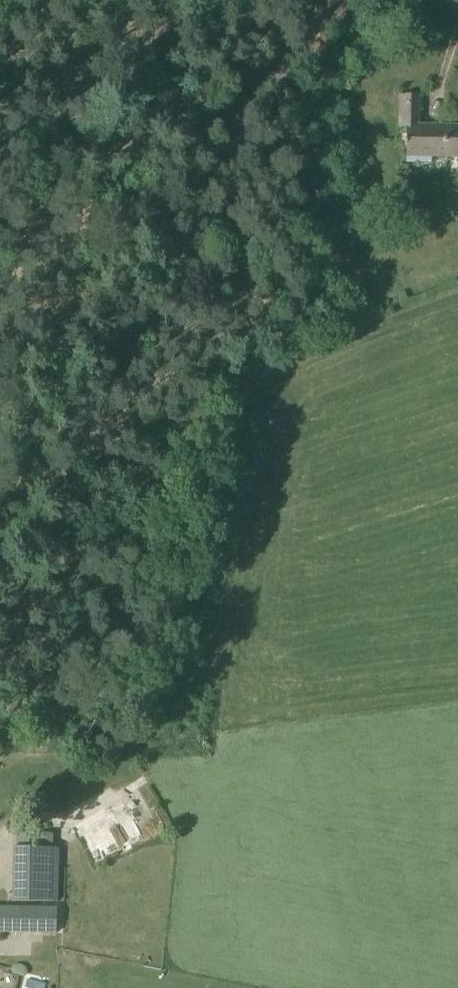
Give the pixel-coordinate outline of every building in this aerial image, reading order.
[(420,126),(420,95),(400,95),(400,132),(407,132),(407,157),(457,158),(457,126),(420,126)] [(58,903),(59,848),(28,848),(28,881),(11,881),(11,902),(58,903)] [(57,907),(0,906),(0,934),(56,935),(57,907)]
